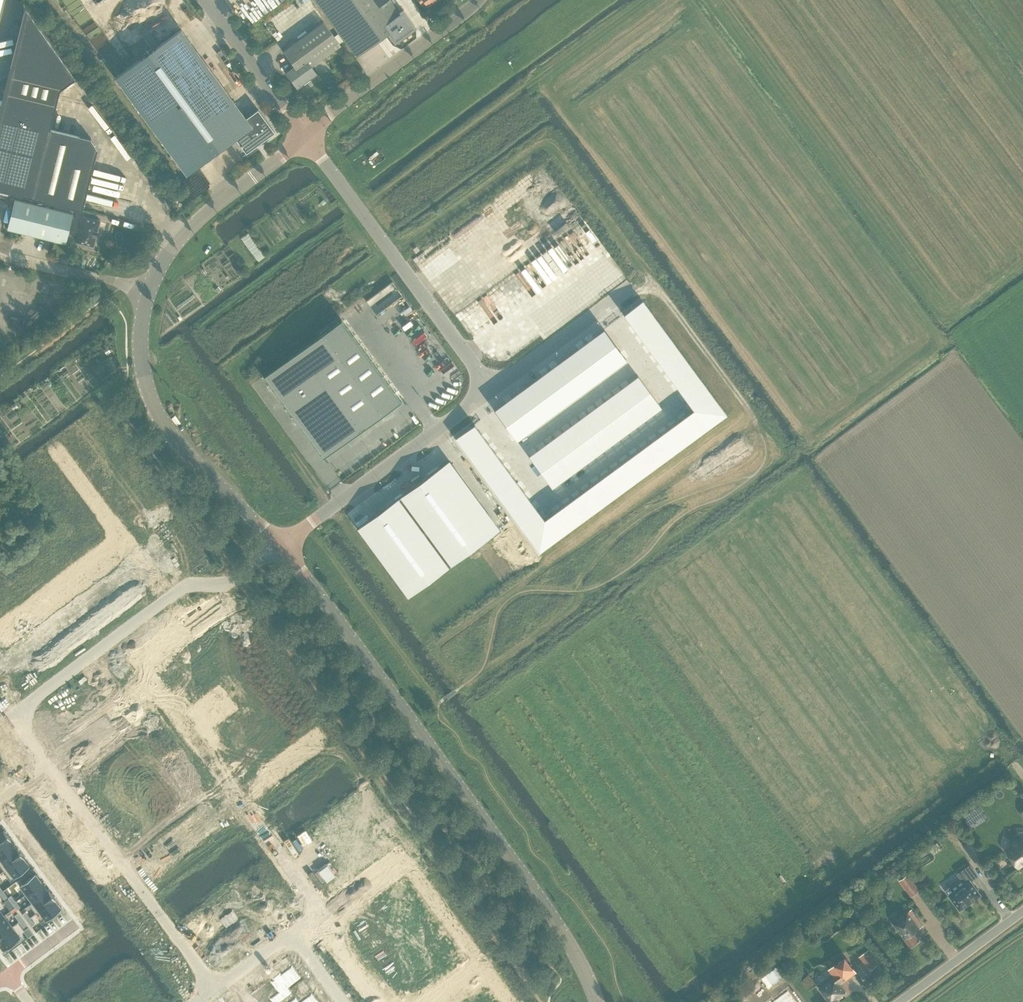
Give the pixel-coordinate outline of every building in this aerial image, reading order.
[(357,57),(389,33),(395,41),(414,27),(402,12),(401,13),(391,0),(315,0),(357,57)] [(0,124),(0,190),(82,210),(97,150),(91,139),(50,129),(60,90),(75,79),(25,9),(28,13),(0,124)] [(275,15),(281,23),(289,18),(284,9),(275,15)] [(317,74),(312,67),(341,45),(324,21),(283,51),(292,62),(295,67),(287,73),(298,87),(317,74)] [(246,118),(209,66),(181,29),(116,77),(187,174),(231,143),(242,158),(258,145),(262,142),(276,132),(258,109),(246,118)] [(297,197),(280,208),(297,233),(314,221),(297,197)] [(15,200),(8,228),(66,243),(74,214),(15,200)] [(94,247),(101,220),(83,216),(76,242),(94,247)] [(250,266),(268,255),(253,230),(235,240),(250,266)] [(474,423),(455,438),(539,552),(727,414),(642,300),(623,314),(693,409),(544,518),(474,423)] [(336,447),(341,444),(341,445),(401,401),(342,319),(264,376),(297,422),(298,421),(323,456),(328,453),(329,455),(337,449),(336,447)] [(604,328),(494,409),(516,440),(626,359),(604,328)] [(638,375),(528,456),(552,488),(662,407),(638,375)] [(441,467),(358,528),(408,596),(491,535),(441,467)] [(109,571),(99,579),(103,584),(107,582),(114,590),(132,577),(125,567),(113,576),(109,571)] [(0,577),(0,582),(5,589),(10,585),(19,597),(30,589),(17,571),(6,579),(3,575),(0,577)] [(132,577),(114,590),(114,591),(115,590),(121,599),(117,602),(121,608),(131,600),(127,595),(139,587),(132,578),(132,577)] [(229,609),(220,616),(232,632),(241,625),(229,609)] [(212,621),(211,622),(223,638),(232,632),(220,616),(212,622),(212,621)] [(211,622),(202,628),(215,645),(223,638),(211,622)] [(58,624),(49,631),(55,639),(49,643),(57,653),(62,649),(61,647),(70,640),(58,624)] [(202,629),(194,635),(206,651),(215,645),(202,628),(202,629)] [(24,648),(15,655),(28,671),(36,665),(24,648)] [(15,656),(7,662),(19,678),(28,671),(15,655),(15,656)] [(189,682),(179,690),(181,693),(180,694),(185,701),(203,688),(196,678),(200,675),(196,669),(185,676),(189,682)] [(85,688),(77,695),(89,711),(98,705),(85,688)] [(77,695),(70,700),(82,716),(88,711),(89,712),(89,711),(77,695)] [(70,700),(61,707),(73,723),(82,716),(70,700)] [(0,724),(0,729),(4,734),(20,722),(14,714),(0,724)] [(293,714),(285,720),(297,737),(306,730),(293,714)] [(285,720),(276,727),(288,743),(296,736),(297,737),(285,720)] [(20,722),(4,734),(10,742),(26,730),(20,722)] [(276,727),(267,733),(279,749),(288,743),(276,727)] [(26,730),(10,742),(15,749),(31,737),(26,730)] [(31,737),(15,749),(20,756),(36,744),(31,737)] [(36,744),(20,756),(27,765),(43,753),(36,744)] [(164,768),(146,782),(147,782),(153,790),(147,794),(151,800),(161,792),(157,787),(170,777),(164,769),(164,768)] [(73,790),(57,802),(63,810),(63,811),(80,798),(73,790)] [(80,798),(63,811),(70,819),(86,807),(80,798)] [(362,825),(369,835),(375,831),(385,844),(395,837),(387,826),(389,825),(383,818),(382,819),(380,816),(370,824),(363,815),(357,820),(362,825)] [(99,824),(83,836),(90,845),(89,845),(89,846),(106,834),(99,824)] [(351,840),(364,858),(373,851),(364,839),(369,835),(362,825),(356,829),(359,833),(351,840)] [(0,832),(0,846),(11,838),(4,829),(0,832)] [(106,834),(89,846),(96,855),(112,842),(106,834)] [(0,846),(0,858),(0,859),(0,860),(17,847),(16,847),(10,839),(11,839),(11,838),(0,846)] [(1015,847),(1008,852),(1019,867),(1022,864),(1022,841),(1022,842),(1020,840),(1019,839),(1017,839),(1015,839),(1013,841),(1013,843),(1014,845),(1015,847)] [(364,858),(351,840),(350,840),(350,841),(342,847),(339,842),(333,846),(341,856),(346,853),(355,864),(363,858),(364,858)] [(112,842),(96,855),(97,855),(103,863),(119,851),(112,842)] [(967,850),(975,862),(982,857),(974,845),(967,850)] [(322,861),(336,879),(345,872),(336,860),(341,856),(333,846),(328,851),(331,855),(322,861)] [(0,860),(0,865),(4,870),(24,856),(17,847),(0,860)] [(24,856),(4,870),(11,880),(30,865),(23,857),(24,856)] [(335,880),(336,879),(322,861),(322,862),(314,868),(311,863),(308,860),(303,864),(305,868),(313,878),(318,874),(326,885),(335,879),(335,880)] [(966,884),(949,896),(960,911),(982,895),(971,881),(978,875),(970,865),(958,874),(966,884)] [(35,872),(19,884),(26,893),(42,881),(35,872)] [(920,890),(914,882),(908,874),(900,880),(912,896),(920,890)] [(42,881),(26,893),(32,902),(48,890),(42,881)] [(32,902),(29,904),(36,913),(39,911),(55,899),(56,899),(49,889),(48,890),(32,902)] [(55,899),(39,911),(46,920),(62,908),(55,899)] [(893,923),(896,927),(911,947),(919,940),(913,932),(923,925),(912,909),(893,923)] [(411,916),(401,924),(405,929),(409,926),(415,935),(434,922),(427,912),(414,921),(411,916)] [(240,916),(234,920),(242,930),(247,926),(256,939),(265,932),(266,932),(252,914),(252,915),(244,921),(240,916)] [(0,918),(0,935),(12,926),(4,915),(0,918)] [(422,953),(432,945),(429,940),(440,932),(433,922),(434,922),(415,935),(416,936),(416,935),(423,944),(418,947),(422,953)] [(229,933),(220,940),(233,957),(236,954),(242,950),(233,937),(238,933),(230,923),(225,928),(229,933)] [(0,935),(0,946),(3,951),(21,938),(12,926),(0,935)] [(207,941),(201,945),(209,955),(214,952),(223,964),(229,960),(233,957),(220,940),(210,946),(207,941)] [(874,968),(886,960),(875,945),(864,953),(874,968)] [(362,966),(370,978),(387,965),(379,953),(362,966)] [(818,986),(830,1001),(836,1001),(840,999),(839,998),(843,995),(842,994),(847,991),(841,983),(857,971),(846,956),(829,969),(835,977),(820,988),(818,985),(818,986)] [(387,965),(370,978),(375,983),(373,984),(377,989),(396,975),(387,965)] [(271,999),(273,1001),(279,1001),(291,993),(287,988),(300,978),(292,967),(281,975),(280,973),(273,979),(274,980),(271,982),(279,992),(271,999)] [(465,1001),(481,1001),(489,996),(482,986),(464,1000),(465,1001)] [(772,1001),(773,1001),(797,1001),(788,990),(772,1001)]
